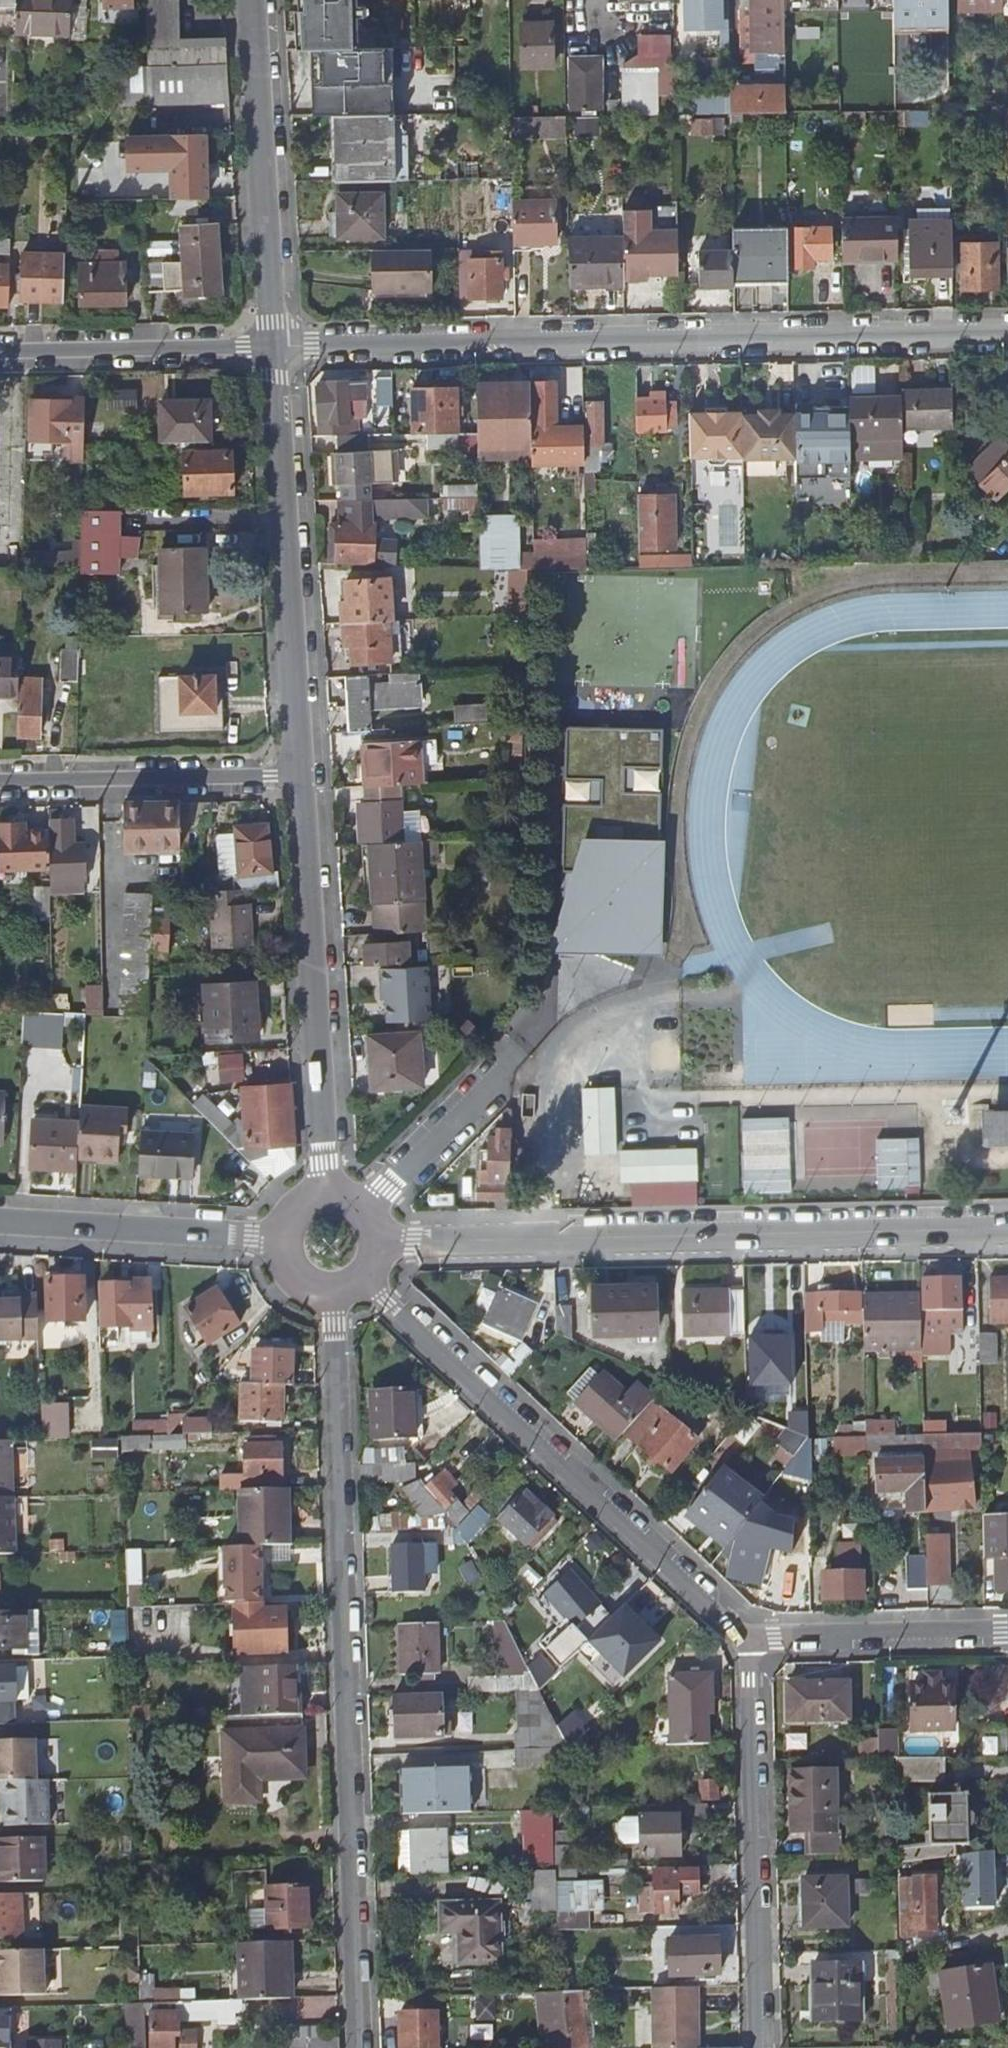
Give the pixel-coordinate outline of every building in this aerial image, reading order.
[(70,0),(15,0),(15,2),(15,14),(14,33),(69,34),(70,0)] [(134,0),(103,0),(103,11),(135,10),(134,0)] [(226,38),(180,39),(179,0),(147,0),(148,51),(148,65),(149,65),(227,63),(226,38)] [(358,49),(357,0),(299,0),(300,10),(295,11),(298,50),(313,50),(358,49)] [(698,63),(723,63),(723,30),(719,30),(719,0),(697,0),(698,63)] [(783,0),(755,0),(756,52),(768,53),(769,61),(784,61),(783,12),(783,0)] [(783,12),(837,11),(837,0),(783,0),(783,12)] [(893,24),(909,24),(947,23),(947,0),(893,0),(893,24)] [(15,14),(15,2),(0,2),(0,14),(15,14)] [(550,74),(549,29),(522,30),(523,74),(550,74)] [(358,49),(313,50),(314,103),(314,114),(336,113),(394,112),(393,48),(358,49)] [(229,90),(227,63),(149,65),(150,95),(223,93),(223,91),(229,90)] [(594,109),(594,70),(571,70),(571,108),(594,109)] [(730,87),(731,112),(785,112),(785,86),(730,87)] [(619,97),(620,115),(646,115),(675,114),(674,96),(619,97)] [(865,110),(841,110),(841,124),(864,123),(865,110)] [(337,183),(395,181),(394,112),(336,113),(337,183)] [(566,129),(566,116),(530,117),(530,130),(566,129)] [(530,117),(511,117),(511,119),(511,131),(530,130),(530,117)] [(714,136),(715,119),(693,119),(693,135),(714,136)] [(129,133),(126,133),(126,165),(130,165),(171,164),(172,176),(173,197),(198,196),(207,196),(206,182),(205,131),(129,133)] [(387,237),(386,194),(342,195),(342,238),(387,237)] [(173,197),(171,197),(172,212),(198,211),(198,196),(173,197)] [(513,200),(513,245),(556,244),(555,200),(513,200)] [(650,231),(677,230),(676,205),(649,206),(649,210),(650,210),(650,231)] [(787,227),(787,229),(791,230),(792,269),(813,269),(813,258),(832,258),(831,230),(797,229),(796,209),(787,208),(787,227)] [(649,210),(622,210),(623,236),(623,241),(624,280),(639,279),(639,274),(677,274),(677,230),(650,231),(650,210),(649,210)] [(898,259),(897,212),(867,212),(867,217),(842,218),(843,260),(898,259)] [(184,258),(220,256),(218,221),(182,223),(184,258)] [(953,269),(952,222),(908,222),(909,269),(953,269)] [(788,281),(787,229),(787,227),(733,228),(733,234),(734,282),(788,281)] [(10,234),(0,234),(0,250),(10,250),(10,234)] [(734,288),(734,282),(733,234),(698,235),(699,288),(734,288)] [(623,241),(623,236),(568,237),(569,284),(624,284),(624,280),(623,241)] [(997,289),(997,247),(961,247),(962,289),(997,289)] [(430,248),(373,249),(374,292),(431,291),(430,248)] [(501,294),(501,248),(484,248),(484,259),(469,259),(470,294),(501,294)] [(63,299),(64,254),(21,253),(20,297),(63,299)] [(147,260),(149,291),(186,289),(186,295),(223,293),(220,256),(184,258),(147,260)] [(125,302),(124,260),(77,262),(79,303),(125,302)] [(8,303),(9,262),(0,261),(0,303),(8,303)] [(431,300),(431,291),(374,292),(374,301),(431,300)] [(343,432),(345,432),(346,425),(348,425),(347,404),(367,404),(366,384),(331,385),(331,390),(321,390),(322,433),(343,432)] [(477,391),(478,431),(478,452),(532,450),(532,431),(532,391),(502,391),(501,385),(483,385),(483,391),(477,391)] [(532,431),(532,450),(532,467),(570,467),(585,467),(585,431),(559,431),(559,386),(538,386),(538,431),(532,431)] [(429,431),(458,431),(458,390),(418,390),(418,431),(429,431)] [(904,391),(904,397),(905,429),(954,429),(953,391),(904,391)] [(161,440),(214,440),(212,396),(160,398),(161,440)] [(850,407),(851,440),(905,440),(905,429),(904,397),(850,398),(850,407)] [(665,400),(637,400),(638,430),(666,430),(665,400)] [(604,443),(604,401),(590,402),(590,443),(604,443)] [(82,463),(84,403),(29,404),(28,444),(69,443),(69,463),(82,463)] [(797,405),(797,415),(814,414),(814,408),(818,408),(818,404),(797,405)] [(814,414),(797,415),(798,458),(798,477),(851,476),(851,440),(850,407),(818,408),(814,408),(814,414)] [(744,459),(798,458),(797,415),(780,415),(780,412),(760,412),(760,416),(743,416),(744,457),(744,459)] [(743,414),(690,415),(691,458),(704,458),(711,465),(723,465),(731,457),(744,457),(743,416),(743,414)] [(458,431),(429,431),(429,447),(458,446),(458,431)] [(997,432),(956,474),(987,507),(1007,486),(1007,443),(997,432)] [(603,461),(603,449),(587,449),(587,461),(603,461)] [(375,450),(343,451),(344,453),(338,453),(339,480),(344,479),(344,483),(347,483),(347,498),(374,497),(374,483),(398,483),(398,450),(376,450),(375,450)] [(232,491),(231,451),(183,451),(184,491),(232,491)] [(585,467),(570,467),(571,482),(586,482),(585,467)] [(640,496),(641,548),(675,547),(675,495),(640,496)] [(347,498),(345,498),(345,518),(340,518),(339,556),(401,558),(401,535),(378,534),(378,519),(371,518),(371,514),(399,514),(400,497),(374,497),(347,498)] [(426,497),(400,497),(399,514),(426,514),(426,497)] [(120,507),(82,506),(81,548),(80,561),(80,569),(119,570),(119,552),(137,553),(138,531),(120,531),(120,507)] [(532,569),(532,554),(517,554),(516,521),(480,522),(480,567),(532,569)] [(532,554),(532,569),(587,569),(586,537),(533,538),(532,554)] [(209,611),(208,545),(164,546),(165,591),(173,591),(174,611),(209,611)] [(22,550),(21,564),(26,563),(80,561),(81,548),(22,550)] [(908,562),(908,550),(890,551),(891,563),(908,562)] [(641,557),(641,567),(693,566),(693,556),(641,557)] [(343,620),(389,617),(391,617),(390,575),(347,577),(348,597),(342,597),(343,620)] [(173,591),(165,591),(165,612),(174,611),(173,591)] [(389,617),(343,620),(344,636),(349,636),(350,659),(391,657),(389,617)] [(77,677),(78,648),(60,648),(59,677),(77,677)] [(19,675),(20,649),(0,649),(0,690),(19,690),(19,675)] [(349,732),(370,731),(369,708),(424,705),(423,682),(421,683),(420,672),(394,673),(394,686),(384,686),(383,674),(346,676),(349,732)] [(220,709),(218,674),(183,676),(186,711),(220,709)] [(19,690),(18,733),(41,733),(42,692),(34,691),(34,675),(19,675),(19,690)] [(522,740),(523,719),(497,720),(497,742),(511,741),(522,740)] [(649,889),(638,848),(663,848),(664,794),(636,793),(627,793),(627,769),(636,769),(664,770),(665,730),(567,728),(566,782),(593,782),(603,782),(602,806),(593,806),(565,805),(563,873),(579,874),(578,950),(618,951),(618,942),(661,943),(662,889),(649,889)] [(367,785),(370,785),(399,783),(423,781),(421,739),(370,742),(371,767),(366,768),(367,785)] [(522,764),(522,740),(511,741),(510,764),(522,764)] [(509,776),(522,775),(522,764),(510,764),(509,776)] [(627,793),(636,793),(636,769),(627,769),(627,793)] [(593,782),(593,806),(602,806),(603,782),(593,782)] [(364,842),(374,842),(404,840),(399,783),(370,785),(370,800),(362,801),(364,842)] [(220,801),(204,801),(204,810),(219,809),(220,801)] [(189,802),(127,803),(127,847),(190,846),(189,802)] [(72,843),(72,818),(53,818),(53,854),(48,854),(48,867),(48,877),(85,877),(86,843),(72,843)] [(48,829),(27,829),(26,819),(0,820),(0,867),(48,867),(48,854),(48,829)] [(280,886),(279,869),(271,870),(268,825),(236,827),(237,873),(233,873),(233,889),(244,888),(280,886)] [(377,901),(420,898),(416,839),(404,840),(374,842),(377,901)] [(579,874),(563,873),(562,959),(570,959),(578,959),(578,950),(579,874)] [(49,914),(49,886),(31,886),(32,914),(49,914)] [(244,888),(233,889),(215,890),(218,946),(253,946),(251,903),(245,903),(244,888)] [(148,973),(152,893),(125,892),(120,1015),(147,1016),(148,973)] [(379,932),(422,930),(420,898),(377,901),(379,932)] [(167,947),(168,916),(154,916),(152,947),(167,947)] [(367,962),(417,960),(416,939),(365,941),(367,962)] [(188,969),(189,961),(175,962),(176,969),(188,969)] [(389,1021),(433,1019),(430,967),(383,969),(384,986),(388,985),(388,999),(389,1021)] [(259,1036),(256,981),(206,984),(209,1038),(259,1036)] [(103,1010),(103,991),(80,991),(80,1009),(103,1010)] [(46,1010),(24,1009),(23,1040),(44,1042),(46,1010)] [(431,1080),(427,1028),(377,1030),(380,1083),(431,1080)] [(293,1128),(290,1084),(272,1085),(242,1087),(243,1118),(234,1126),(224,1137),(264,1177),(268,1173),(272,1178),(285,1170),(290,1167),(295,1165),(293,1128)] [(615,1088),(583,1089),(585,1154),(617,1153),(615,1089),(615,1088)] [(192,1104),(224,1137),(234,1126),(224,1115),(223,1116),(202,1094),(192,1104)] [(509,1106),(503,1113),(503,1130),(497,1130),(496,1136),(490,1136),(489,1148),(481,1148),(481,1168),(488,1168),(488,1179),(509,1179),(510,1137),(514,1137),(514,1101),(509,1106)] [(81,1119),(79,1154),(121,1156),(123,1128),(128,1128),(129,1104),(82,1102),(81,1119)] [(980,1112),(980,1146),(1007,1146),(1007,1111),(985,1111),(980,1112)] [(78,1168),(79,1154),(81,1119),(34,1116),(32,1165),(78,1168)] [(790,1118),(742,1119),(744,1195),(792,1193),(790,1118)] [(141,1130),(138,1173),(172,1175),(172,1172),(198,1173),(200,1134),(141,1130)] [(918,1138),(875,1138),(876,1189),(903,1190),(903,1194),(919,1194),(919,1189),(918,1138)] [(513,1146),(513,1179),(534,1179),(534,1147),(513,1146)] [(698,1149),(620,1151),(621,1184),(632,1183),(632,1208),(697,1206),(697,1181),(698,1181),(698,1149)] [(507,1196),(508,1183),(476,1182),(476,1196),(507,1196)] [(923,1311),(924,1331),(924,1350),(934,1349),(934,1331),(967,1330),(966,1278),(928,1279),(928,1311),(923,1311)] [(993,1280),(994,1322),(1007,1322),(1007,1280),(993,1280)] [(86,1322),(85,1281),(48,1282),(50,1323),(86,1322)] [(150,1324),(148,1282),(103,1283),(105,1326),(150,1324)] [(657,1331),(657,1287),(593,1287),(593,1332),(657,1331)] [(731,1334),(730,1289),(682,1291),(682,1334),(731,1334)] [(743,1316),(742,1289),(730,1289),(731,1334),(743,1334),(743,1316)] [(239,1327),(216,1290),(184,1310),(207,1348),(195,1355),(204,1369),(229,1353),(221,1339),(239,1327)] [(522,1343),(538,1307),(501,1290),(484,1326),(522,1343)] [(39,1294),(22,1295),(22,1300),(0,1301),(0,1342),(40,1340),(39,1294)] [(864,1311),(864,1294),(823,1295),(808,1295),(809,1332),(824,1331),(823,1312),(864,1311)] [(866,1297),(867,1351),(882,1351),(882,1358),(893,1357),(893,1350),(924,1350),(924,1331),(923,1311),(923,1296),(866,1297)] [(557,1332),(573,1340),(572,1307),(557,1307),(557,1332)] [(982,1334),(982,1363),(1000,1363),(1000,1334),(982,1334)] [(800,1362),(800,1351),(754,1352),(754,1389),(793,1388),(794,1362),(800,1362)] [(253,1386),(281,1387),(291,1387),(292,1354),(254,1353),(253,1386)] [(623,1434),(626,1430),(654,1399),(640,1386),(634,1394),(609,1373),(583,1403),(596,1415),(598,1412),(623,1434)] [(253,1386),(239,1386),(240,1422),(282,1421),(281,1387),(253,1386)] [(421,1436),(419,1389),(378,1391),(380,1437),(421,1436)] [(654,1399),(626,1430),(673,1473),(702,1443),(667,1410),(668,1408),(656,1397),(654,1399)] [(71,1437),(70,1401),(43,1402),(44,1437),(71,1437)] [(796,1458),(810,1440),(789,1430),(777,1445),(796,1458)] [(984,1432),(928,1433),(928,1450),(985,1449),(984,1432)] [(928,1450),(928,1433),(927,1433),(875,1434),(869,1435),(869,1451),(928,1450)] [(844,1455),(869,1455),(869,1451),(869,1435),(844,1435),(844,1455)] [(154,1436),(124,1437),(124,1451),(155,1450),(154,1436)] [(251,1489),(267,1488),(267,1476),(285,1475),(284,1444),(277,1444),(276,1436),(255,1437),(255,1445),(249,1445),(251,1489)] [(813,1477),(813,1436),(812,1436),(810,1440),(796,1458),(784,1473),(813,1477)] [(0,1441),(0,1497),(17,1496),(15,1440),(0,1441)] [(954,1469),(953,1460),(882,1462),(882,1492),(909,1492),(909,1513),(929,1513),(929,1507),(964,1508),(977,1506),(974,1469),(954,1469)] [(760,1505),(764,1499),(723,1468),(690,1511),(707,1524),(709,1521),(734,1540),(760,1505)] [(447,1471),(440,1478),(450,1489),(457,1482),(447,1471)] [(450,1489),(440,1478),(429,1488),(451,1511),(461,1501),(450,1489)] [(561,1517),(523,1483),(514,1493),(518,1498),(503,1515),(534,1545),(561,1517)] [(246,1547),(265,1546),(293,1545),(291,1488),(267,1488),(251,1489),(244,1490),(246,1547)] [(17,1496),(0,1497),(0,1554),(19,1553),(18,1535),(31,1534),(30,1496),(17,1496)] [(763,1585),(771,1548),(795,1547),(795,1516),(775,1516),(760,1505),(734,1540),(724,1551),(735,1560),(731,1578),(763,1585)] [(481,1507),(463,1527),(471,1542),(494,1518),(481,1507)] [(379,1514),(380,1528),(420,1525),(418,1510),(379,1514)] [(987,1559),(1000,1558),(1001,1589),(1007,1588),(1007,1516),(986,1517),(987,1559)] [(950,1539),(929,1539),(930,1558),(930,1573),(930,1585),(950,1585),(950,1539)] [(442,1568),(441,1544),(397,1546),(399,1592),(429,1591),(428,1568),(442,1568)] [(230,1604),(239,1604),(268,1602),(265,1546),(246,1547),(228,1547),(230,1604)] [(865,1599),(866,1571),(864,1571),(864,1547),(843,1547),(844,1571),(826,1572),(826,1600),(865,1599)] [(930,1585),(930,1573),(930,1558),(907,1558),(907,1590),(930,1589),(930,1585)] [(618,1616),(572,1572),(541,1605),(563,1627),(545,1646),(567,1668),(582,1651),(618,1616)] [(268,1602),(239,1604),(240,1655),(290,1653),(289,1608),(268,1609),(268,1602)] [(618,1616),(582,1651),(595,1665),(606,1655),(627,1677),(662,1643),(627,1607),(618,1616)] [(0,1611),(0,1650),(27,1650),(26,1611),(0,1611)] [(440,1622),(403,1623),(404,1674),(441,1674),(440,1622)] [(533,1669),(545,1689),(561,1672),(545,1657),(533,1669)] [(265,1715),(302,1714),(300,1664),(263,1666),(265,1715)] [(18,1723),(17,1698),(30,1698),(29,1666),(0,1667),(0,1723),(18,1723)] [(947,1684),(946,1672),(933,1673),(933,1684),(919,1684),(920,1726),(962,1726),(962,1683),(947,1684)] [(717,1712),(717,1673),(674,1675),(675,1736),(711,1735),(710,1712),(717,1712)] [(473,1692),(497,1691),(496,1679),(473,1679),(473,1692)] [(855,1717),(855,1680),(793,1683),(794,1719),(855,1717)] [(574,1748),(573,1747),(543,1689),(531,1690),(532,1735),(519,1735),(520,1769),(557,1767),(556,1750),(574,1748)] [(532,1735),(531,1690),(518,1691),(519,1735),(532,1735)] [(443,1693),(396,1695),(398,1738),(454,1737),(454,1722),(445,1722),(443,1693)] [(578,1729),(584,1736),(621,1702),(614,1695),(578,1729)] [(302,1714),(265,1715),(236,1717),(239,1799),(262,1798),(261,1777),(310,1775),(309,1714),(302,1714)] [(239,1799),(236,1717),(230,1717),(231,1730),(228,1730),(231,1800),(239,1799)] [(901,1759),(907,1759),(906,1732),(884,1732),(885,1759),(901,1759)] [(1,1781),(38,1780),(37,1740),(0,1741),(0,1781),(1,1781)] [(907,1759),(901,1759),(902,1784),(945,1783),(945,1758),(907,1759)] [(405,1772),(407,1815),(476,1812),(475,1769),(405,1772)] [(814,1856),(832,1855),(832,1821),(841,1820),(841,1799),(832,1800),(831,1771),(795,1772),(797,1816),(813,1816),(814,1856)] [(38,1780),(1,1781),(1,1799),(5,1799),(6,1825),(50,1824),(49,1779),(38,1780)] [(905,1864),(958,1856),(959,1844),(974,1845),(973,1795),(935,1796),(936,1849),(904,1853),(905,1864)] [(685,1856),(685,1817),(646,1818),(630,1818),(625,1823),(626,1838),(632,1843),(647,1843),(647,1857),(685,1856)] [(419,1875),(452,1874),(450,1830),(406,1831),(407,1876),(419,1875)] [(0,1836),(0,1879),(44,1877),(43,1835),(0,1836)] [(525,1860),(552,1858),(551,1837),(524,1839),(525,1860)] [(999,1906),(998,1850),(969,1855),(970,1906),(999,1906)] [(579,1885),(579,1870),(560,1871),(561,1891),(571,1891),(571,1886),(579,1885)] [(703,1893),(702,1870),(659,1872),(659,1883),(653,1883),(654,1888),(649,1888),(649,1914),(683,1913),(682,1894),(703,1893)] [(561,1891),(560,1871),(530,1872),(530,1890),(539,1889),(540,1913),(562,1912),(561,1911),(561,1891)] [(852,1924),(852,1878),(808,1879),(809,1925),(852,1924)] [(941,1931),(940,1878),(919,1878),(905,1878),(906,1936),(922,1936),(922,1931),(941,1931)] [(272,1886),(257,1886),(258,1929),(273,1929),(273,1930),(315,1929),(314,1885),(272,1886)] [(0,1893),(0,1936),(25,1936),(23,1892),(0,1893)] [(461,1934),(504,1933),(503,1902),(444,1904),(445,1931),(461,1930),(461,1934)] [(596,1910),(561,1911),(562,1912),(562,1930),(597,1929),(596,1910)] [(504,1933),(461,1934),(462,1963),(506,1961),(504,1933)] [(731,1973),(730,1938),(682,1939),(683,1973),(731,1973)] [(245,1999),(289,1998),(288,1969),(294,1969),(293,1942),(244,1943),(245,1999)] [(0,1951),(0,1996),(45,1994),(44,1949),(0,1951)] [(1003,2013),(989,1959),(940,1973),(954,2027),(1003,2013)] [(842,2013),(842,2020),(867,2019),(865,1963),(818,1965),(818,1986),(822,1986),(823,2014),(842,2013)] [(703,2031),(700,2030),(699,1988),(657,1989),(658,2047),(703,2047),(703,2031)] [(587,1991),(569,1992),(570,2031),(571,2045),(571,2047),(590,2047),(587,1991)] [(167,2002),(167,2013),(155,2013),(156,2047),(201,2047),(201,2030),(184,2031),(184,2018),(228,2017),(228,2000),(167,2002)] [(440,2013),(403,2014),(404,2047),(441,2047),(440,2013)] [(14,2016),(0,2016),(0,2047),(13,2047),(14,2016)] [(571,2045),(570,2031),(561,2032),(562,2046),(571,2045)] [(63,2038),(33,2038),(33,2047),(63,2047),(63,2038)] [(151,2038),(135,2039),(135,2047),(151,2047),(151,2038)] [(341,2039),(313,2039),(313,2047),(341,2047),(341,2039)]
